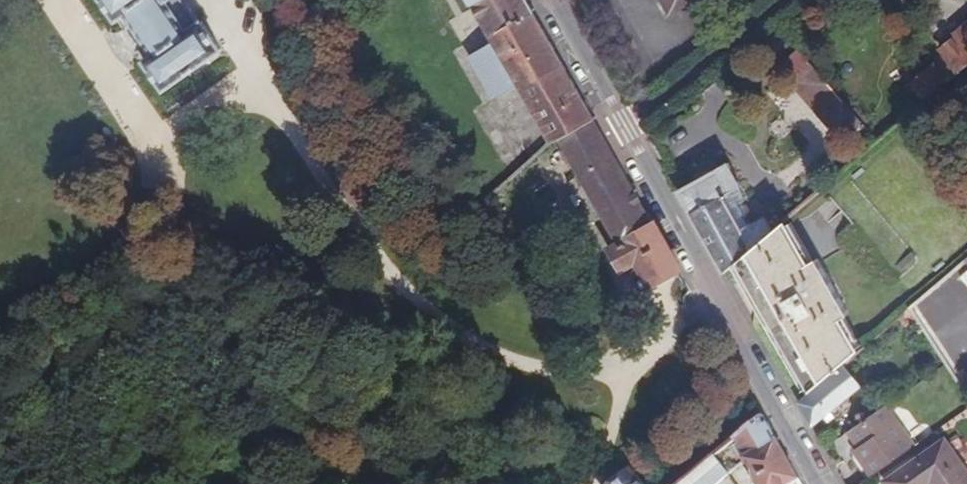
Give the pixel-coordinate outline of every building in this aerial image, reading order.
[(220,54),(201,27),(199,28),(180,0),(95,0),(111,24),(126,14),(156,58),(141,68),(160,95),(220,54)] [(522,0),(467,0),(489,40),(531,15),(522,0)] [(668,17),(698,0),(658,0),(668,17)] [(561,68),(531,15),(489,40),(492,45),(517,90),(519,93),(561,68)] [(966,29),(966,24),(954,35),(957,37),(966,29)] [(966,68),(966,29),(957,37),(937,53),(942,59),(909,88),(924,104),(966,68)] [(777,53),(788,45),(782,37),(771,45),(777,53)] [(517,90),(492,45),(467,59),(493,104),(495,103),(517,90)] [(592,123),(561,68),(519,93),(549,146),(557,143),(592,123)] [(811,70),(791,87),(840,143),(859,126),(811,70)] [(230,79),(162,117),(175,139),(242,101),(230,79)] [(676,269),(592,123),(557,143),(618,250),(615,251),(625,270),(637,263),(650,285),(676,269)] [(677,193),(724,275),(732,267),(738,263),(774,233),(765,218),(747,228),(742,232),(724,200),(727,198),(726,195),(739,187),(741,186),(728,164),(677,193)] [(742,232),(747,228),(737,210),(747,203),(739,187),(726,195),(727,198),(724,200),(742,232)] [(456,212),(445,220),(452,229),(463,221),(456,212)] [(812,394),(843,368),(850,363),(857,356),(839,324),(849,318),(817,262),(807,267),(782,225),(774,233),(738,263),(812,394)] [(912,312),(936,337),(966,309),(966,262),(912,312)] [(806,399),(812,394),(738,263),(732,267),(806,399)] [(887,348),(879,338),(857,356),(850,363),(858,373),(887,348)] [(797,406),(811,430),(860,391),(843,368),(812,394),(806,399),(797,406)] [(854,456),(870,481),(911,452),(882,409),(847,435),(859,452),(854,456)] [(761,419),(733,444),(743,462),(775,444),(761,419)] [(798,483),(775,444),(743,462),(741,464),(744,467),(753,483),(797,483),(798,483)] [(943,444),(886,483),(966,483),(966,478),(943,444)] [(725,477),(723,474),(713,460),(685,483),(717,483),(725,477)] [(723,474),(725,477),(744,467),(741,464),(723,474)]
